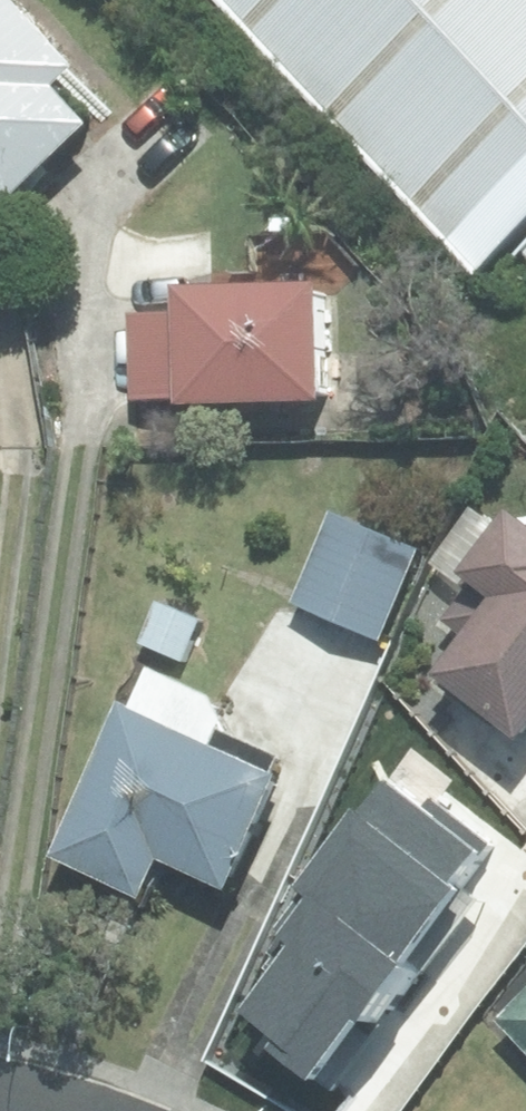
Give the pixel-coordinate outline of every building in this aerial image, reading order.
[(79,122),(44,85),(66,64),(5,0),(0,0),(0,196),(79,122)] [(471,290),(525,238),(525,0),(193,0),(471,290)] [(516,260),(525,271),(525,251),(516,260)] [(172,403),(314,399),(311,282),(170,285),(171,313),(128,314),(130,397),(171,395),(172,403)] [(415,548),(328,512),(290,601),(377,637),(415,548)] [(502,519),(463,572),(467,582),(440,618),(458,631),(425,674),(513,740),(525,723),(525,537),(502,519)] [(198,623),(155,604),(138,642),(180,661),(198,623)] [(135,892),(152,854),(221,884),(270,775),(266,773),(274,757),(214,730),(221,714),(207,695),(143,667),(125,709),(117,705),(50,854),(135,892)] [(293,884),(305,886),(317,896),(407,965),(491,847),(429,799),(420,811),(382,782),(357,814),(352,810),(293,884)] [(287,945),(239,1008),(276,1036),(268,1046),(315,1083),(407,965),(317,896),(305,886),(269,932),(287,945)] [(497,1020),(525,1050),(525,991),(497,1020)]
